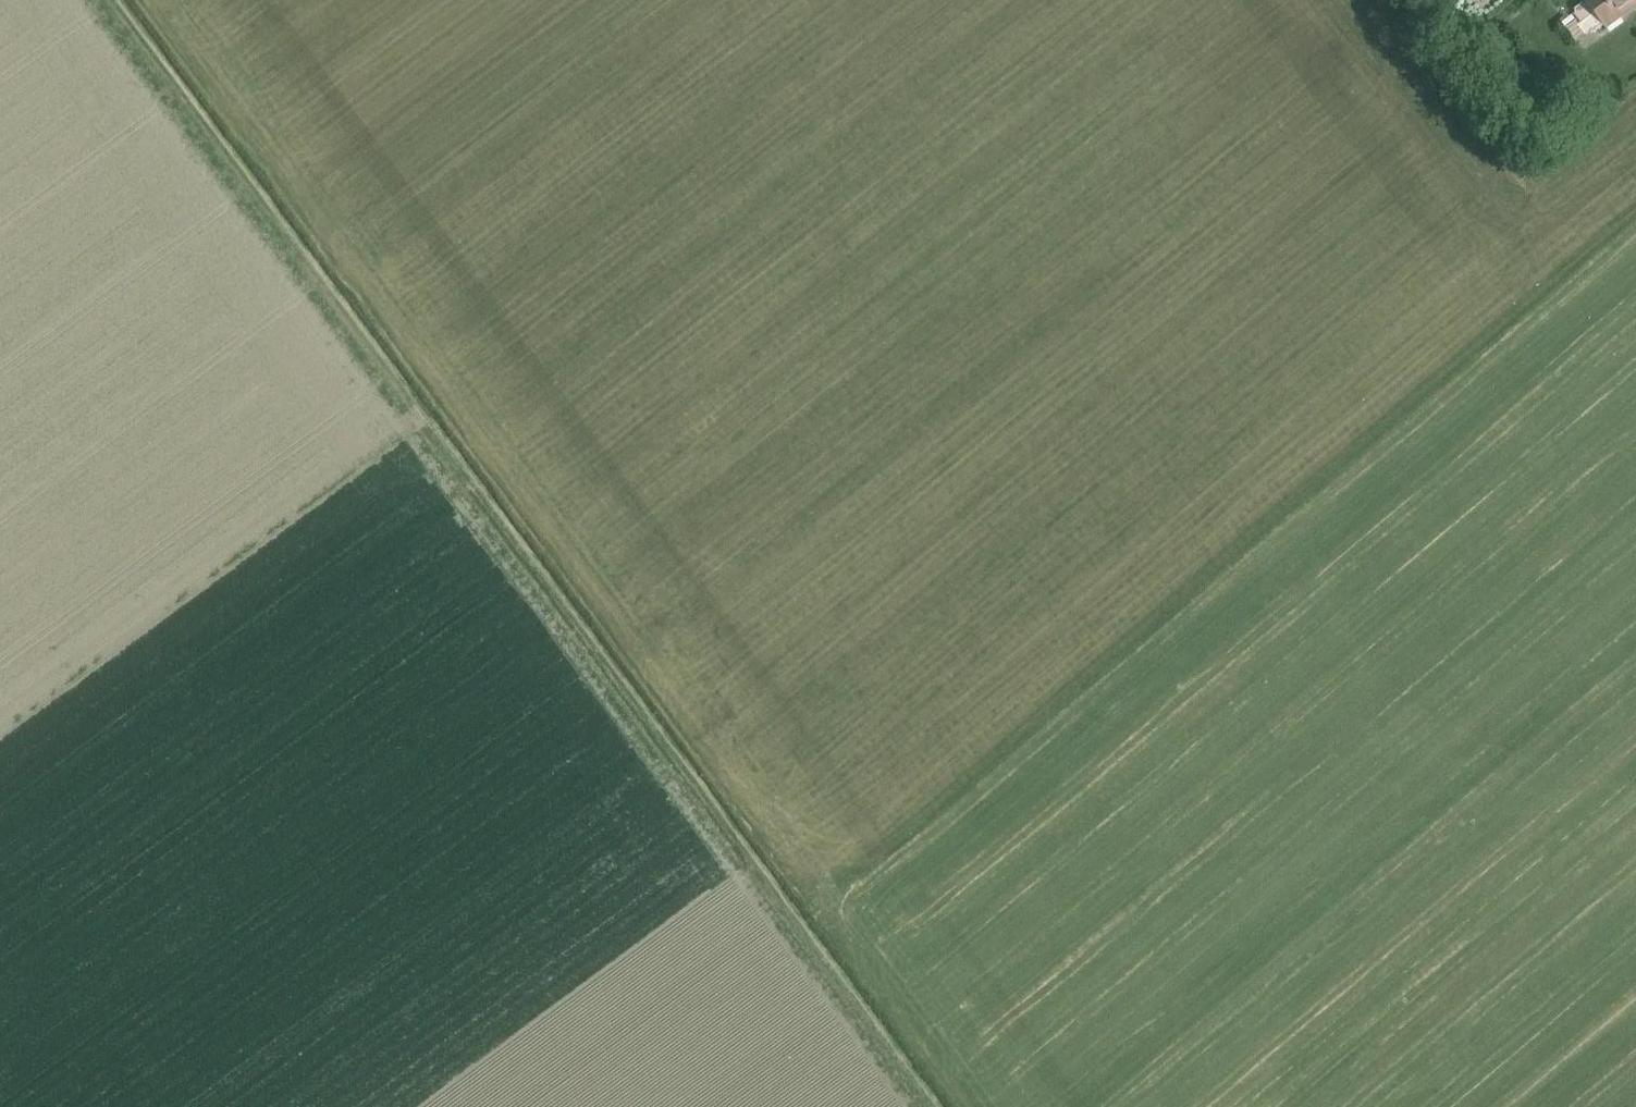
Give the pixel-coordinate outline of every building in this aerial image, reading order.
[(1635,7),(1635,0),(1584,0),(1585,1),(1575,9),(1575,13),(1589,32),(1593,33),(1603,26),(1606,29),(1635,7)]
